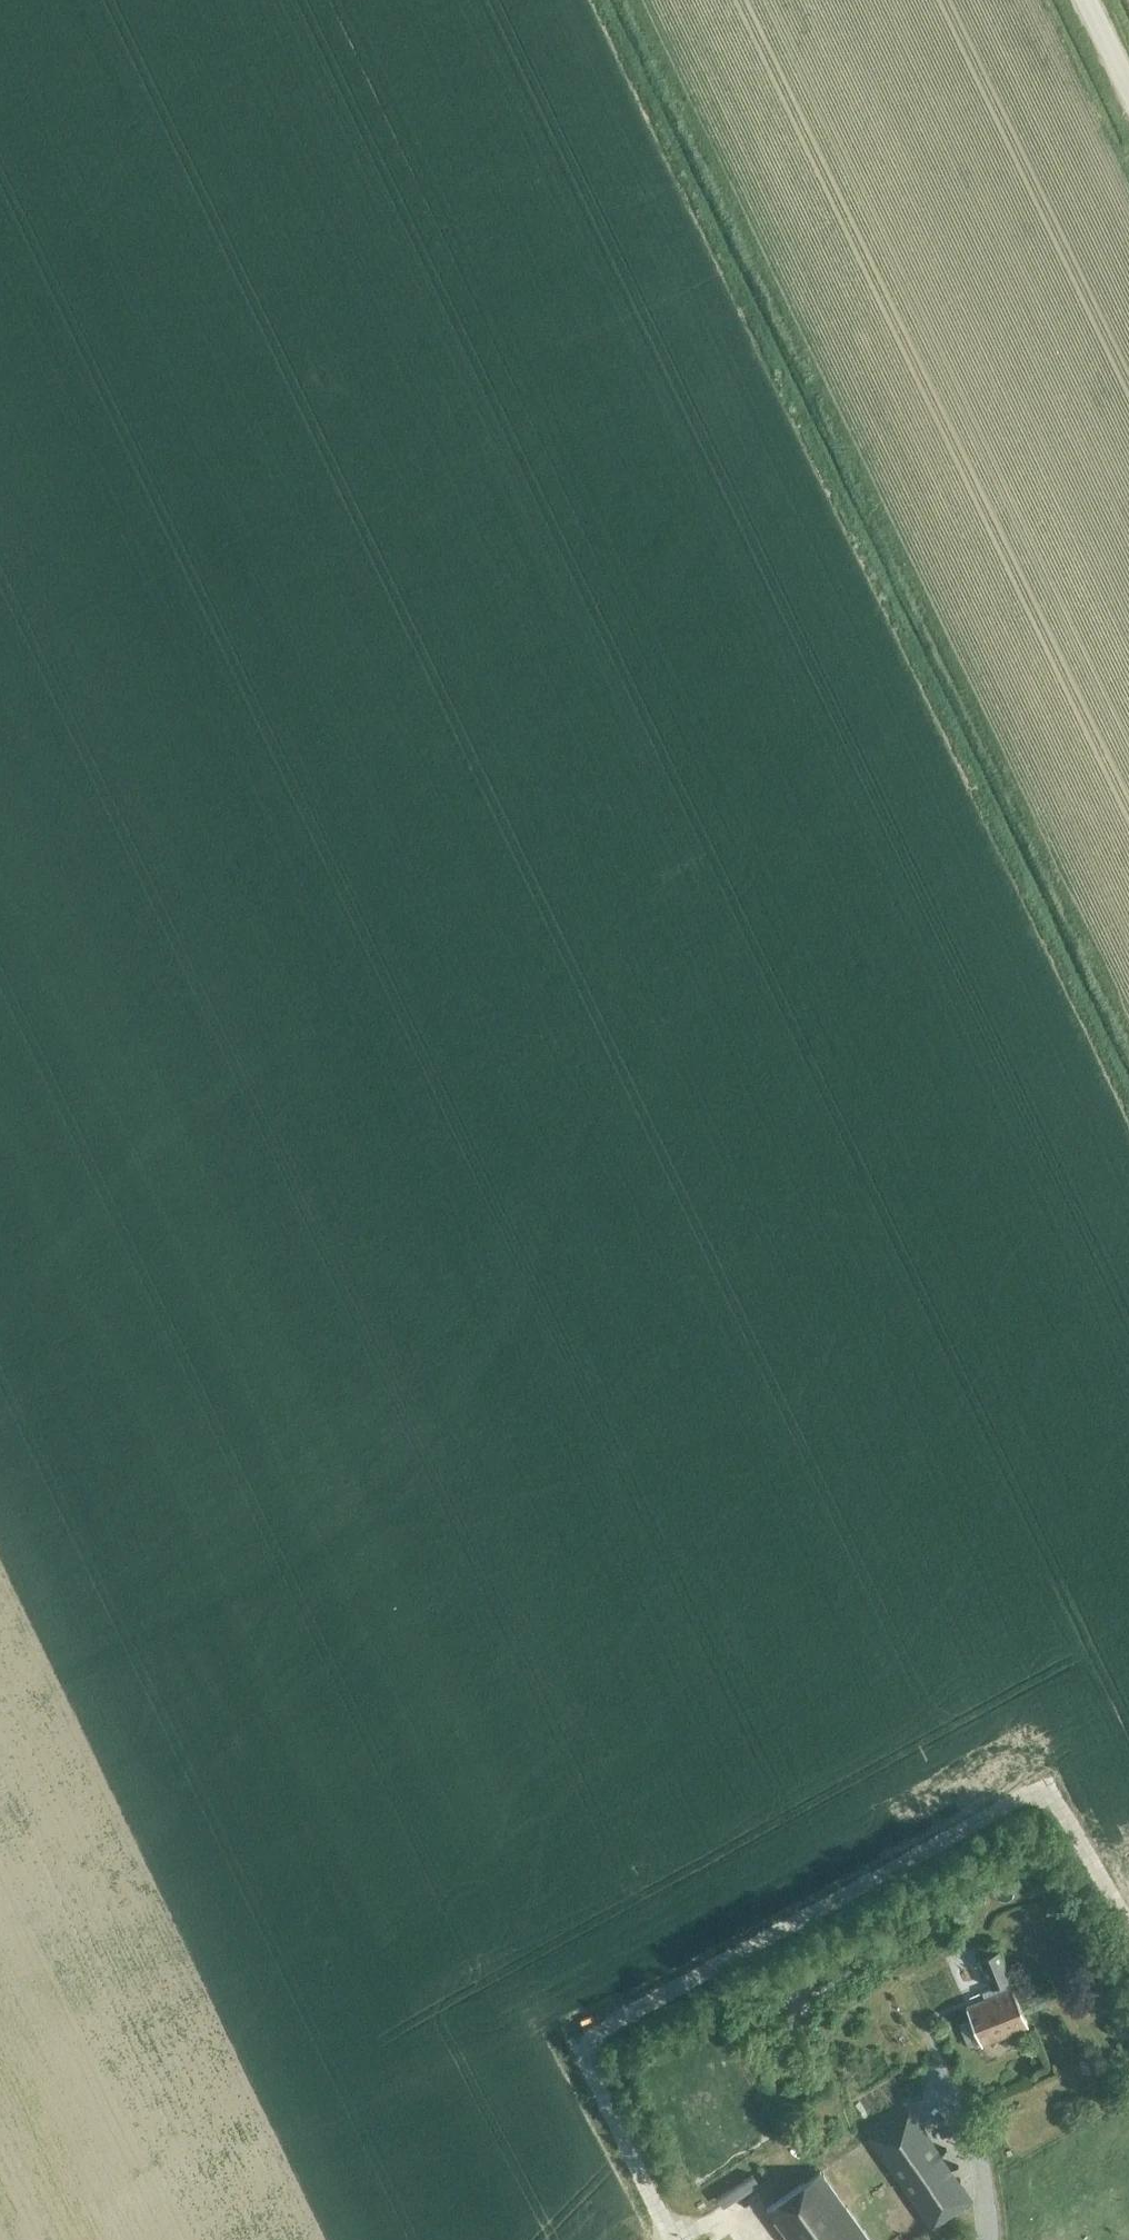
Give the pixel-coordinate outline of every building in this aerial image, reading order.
[(967,2007),(982,2044),(1029,2025),(1014,1988),(995,1943),(981,1949),(982,1951),(977,1953),(992,1988),(982,1991),(986,2000),(967,2007)] [(937,2107),(948,2101),(936,2078),(925,2084),(937,2107)] [(869,2137),(932,2229),(973,2201),(910,2109),(869,2137)] [(730,2189),(764,2167),(755,2154),(722,2176),(730,2189)] [(789,2239),(869,2239),(820,2171),(766,2209),(789,2239)]
